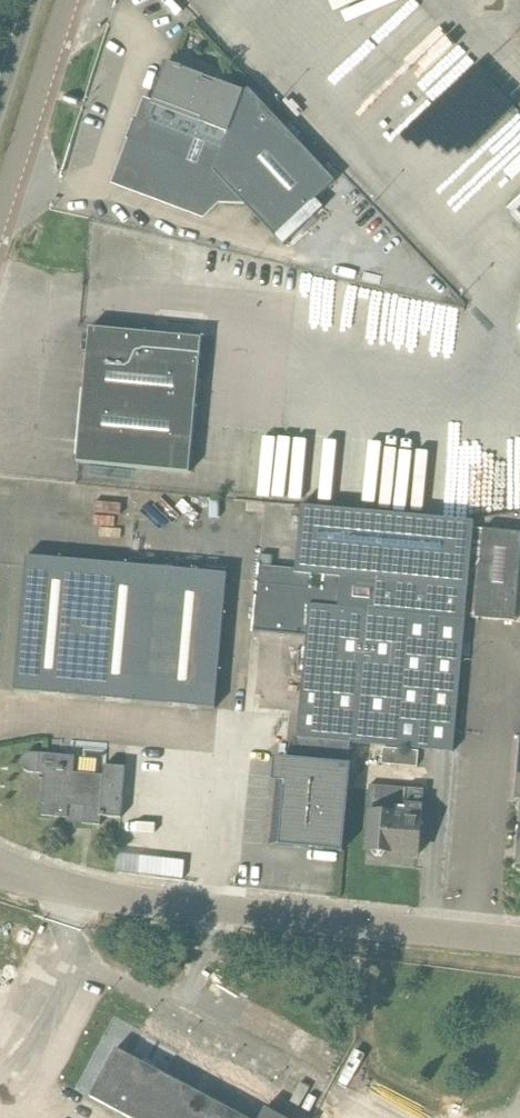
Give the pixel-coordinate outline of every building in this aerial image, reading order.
[(215,86),(203,81),(205,77),(168,64),(153,102),(147,99),(115,182),(203,215),(221,197),(223,199),(237,199),(239,198),(282,244),(323,207),(316,200),(336,182),(249,89),(244,94),(243,94),(244,92),(216,82),(215,86)] [(509,211),(519,223),(519,201),(509,211)] [(190,474),(202,339),(90,328),(77,463),(190,474)] [(453,753),(466,617),(475,529),(476,522),(302,506),(296,570),(258,566),(253,628),(307,633),(297,741),(302,741),(300,763),(275,760),(273,781),(275,781),(269,846),(342,853),(348,789),(346,788),(350,744),(453,753)] [(476,618),(483,530),(475,529),(466,617),(476,618)] [(519,568),(519,534),(483,530),(476,618),(515,623),(519,568)] [(216,711),(226,576),(27,558),(16,692),(216,711)] [(417,767),(418,753),(383,750),(381,764),(417,767)] [(104,775),(74,772),(75,757),(39,754),(38,773),(44,774),(41,816),(69,819),(69,816),(83,817),(83,824),(101,826),(101,817),(122,818),(126,768),(105,767),(104,775)] [(418,855),(424,789),(390,787),(390,794),(370,793),(368,813),(370,813),(367,849),(374,857),(382,857),(387,853),(418,855)] [(308,1114),(269,1097),(265,1106),(116,1041),(89,1101),(128,1117),(306,1117),(308,1114)] [(228,1095),(264,1108),(275,1076),(255,1069),(249,1085),(233,1080),(228,1095)]
